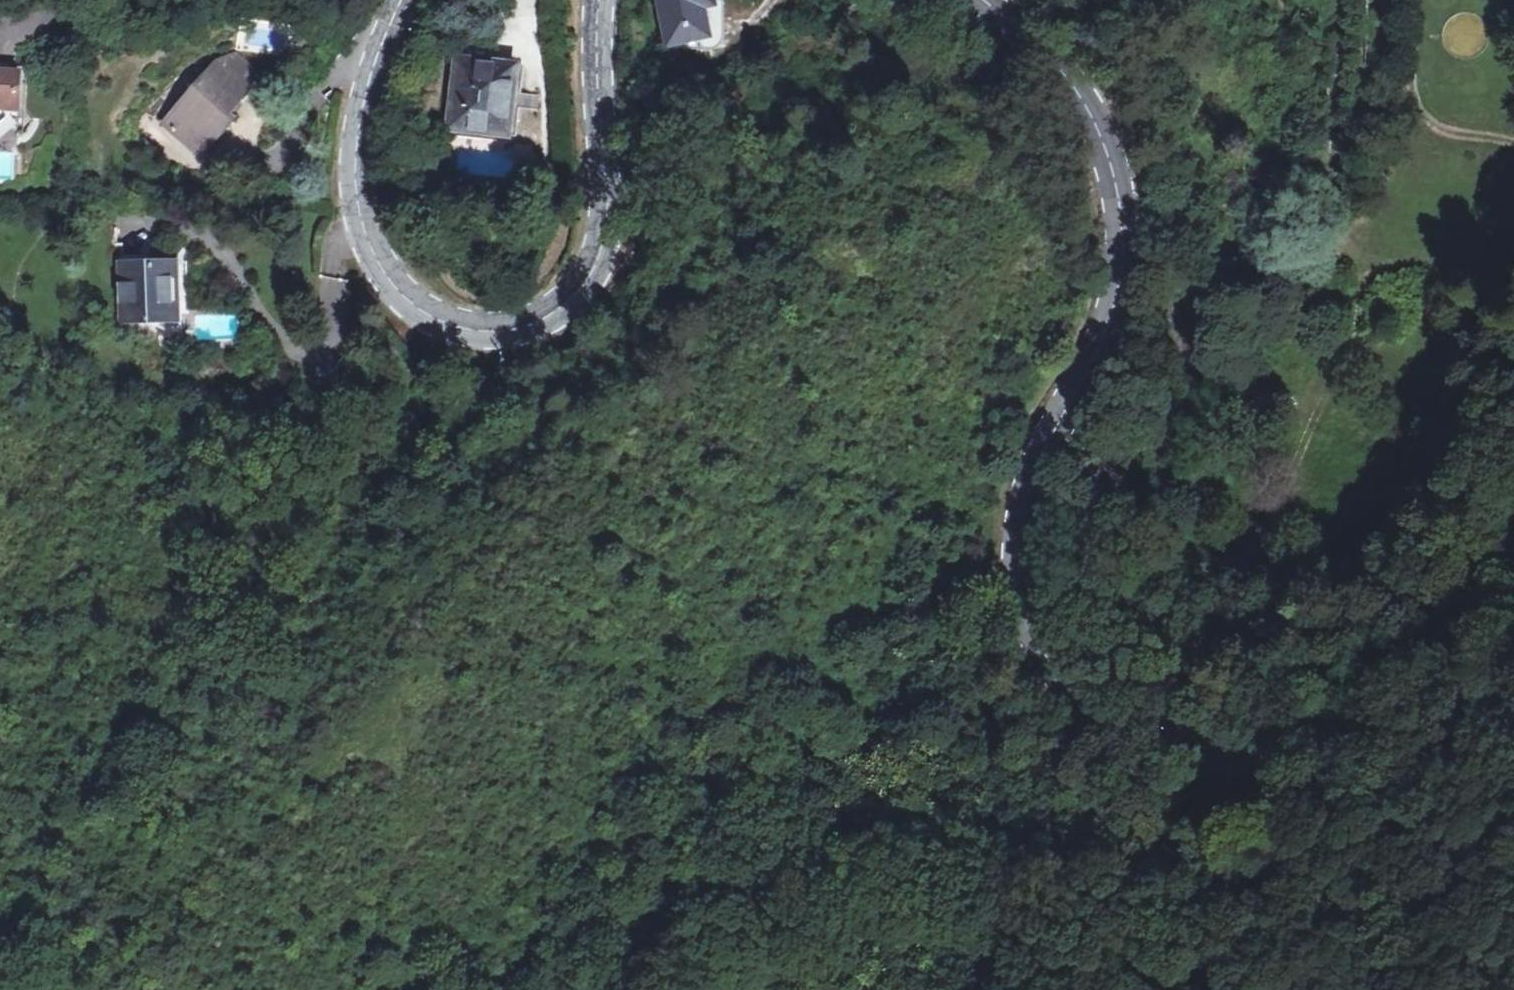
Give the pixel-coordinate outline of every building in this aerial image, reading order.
[(701,6),(721,3),(720,0),(656,0),(660,40),(702,35),(701,6)] [(237,60),(219,67),(253,95),(264,81),(237,60)] [(506,145),(519,78),(463,65),(449,134),(506,145)] [(235,118),(253,95),(219,67),(169,131),(211,166),(242,124),(235,118)] [(25,121),(26,81),(0,80),(0,120),(25,121)] [(169,285),(175,284),(175,266),(119,267),(118,325),(170,324),(169,285)]
